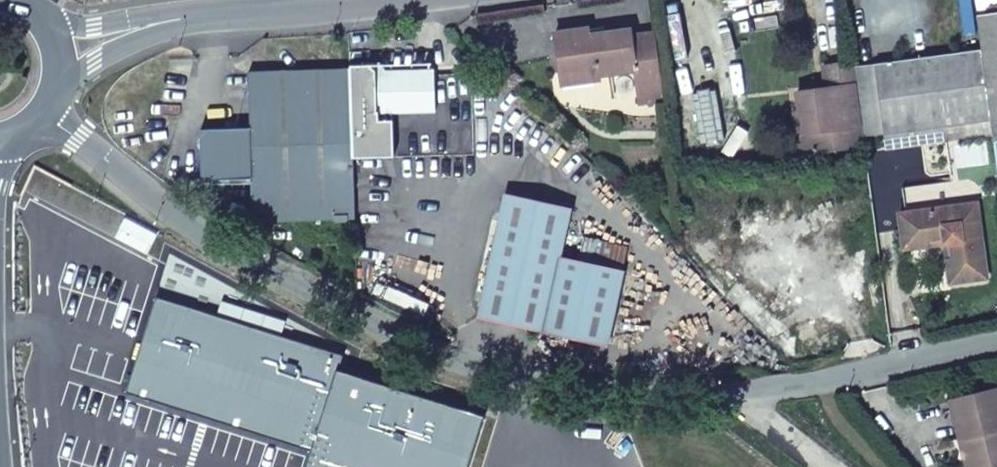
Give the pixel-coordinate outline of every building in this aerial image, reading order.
[(983,51),(994,135),(995,141),(996,141),(996,0),(976,0),(983,51)] [(602,26),(575,30),(576,36),(603,33),(602,26)] [(663,99),(654,33),(631,36),(630,29),(603,33),(576,36),(575,30),(554,34),(559,73),(578,70),(579,77),(634,69),(639,103),(663,99)] [(886,134),(965,124),(967,139),(994,135),(983,51),(859,69),(869,136),(886,134)] [(377,73),(432,71),(432,63),(371,65),(377,73)] [(853,70),(852,64),(824,68),(827,83),(828,89),(817,90),(797,93),(801,112),(803,112),(808,152),(863,145),(862,137),(853,70)] [(354,218),(350,68),(248,71),(249,127),(199,128),(201,178),(224,177),(224,183),(250,182),(250,206),(278,218),(354,218)] [(859,69),(853,70),(862,137),(869,136),(859,69)] [(561,80),(579,77),(578,70),(559,73),(561,80)] [(800,154),(808,152),(803,112),(801,112),(794,113),(800,154)] [(965,124),(886,134),(888,149),(967,139),(965,124)] [(607,346),(623,272),(560,258),(565,234),(571,211),(506,196),(479,317),(607,346)] [(979,203),(902,214),(906,247),(930,244),(929,238),(945,236),(953,240),(955,259),(949,259),(952,282),(989,277),(979,203)] [(560,258),(623,272),(628,248),(565,234),(560,258)] [(156,298),(126,394),(312,452),(307,466),(469,466),(484,418),(339,373),(344,357),(156,298)] [(951,402),(961,439),(970,437),(978,466),(996,466),(996,391),(951,402)] [(961,439),(969,466),(978,466),(970,437),(961,439)]
